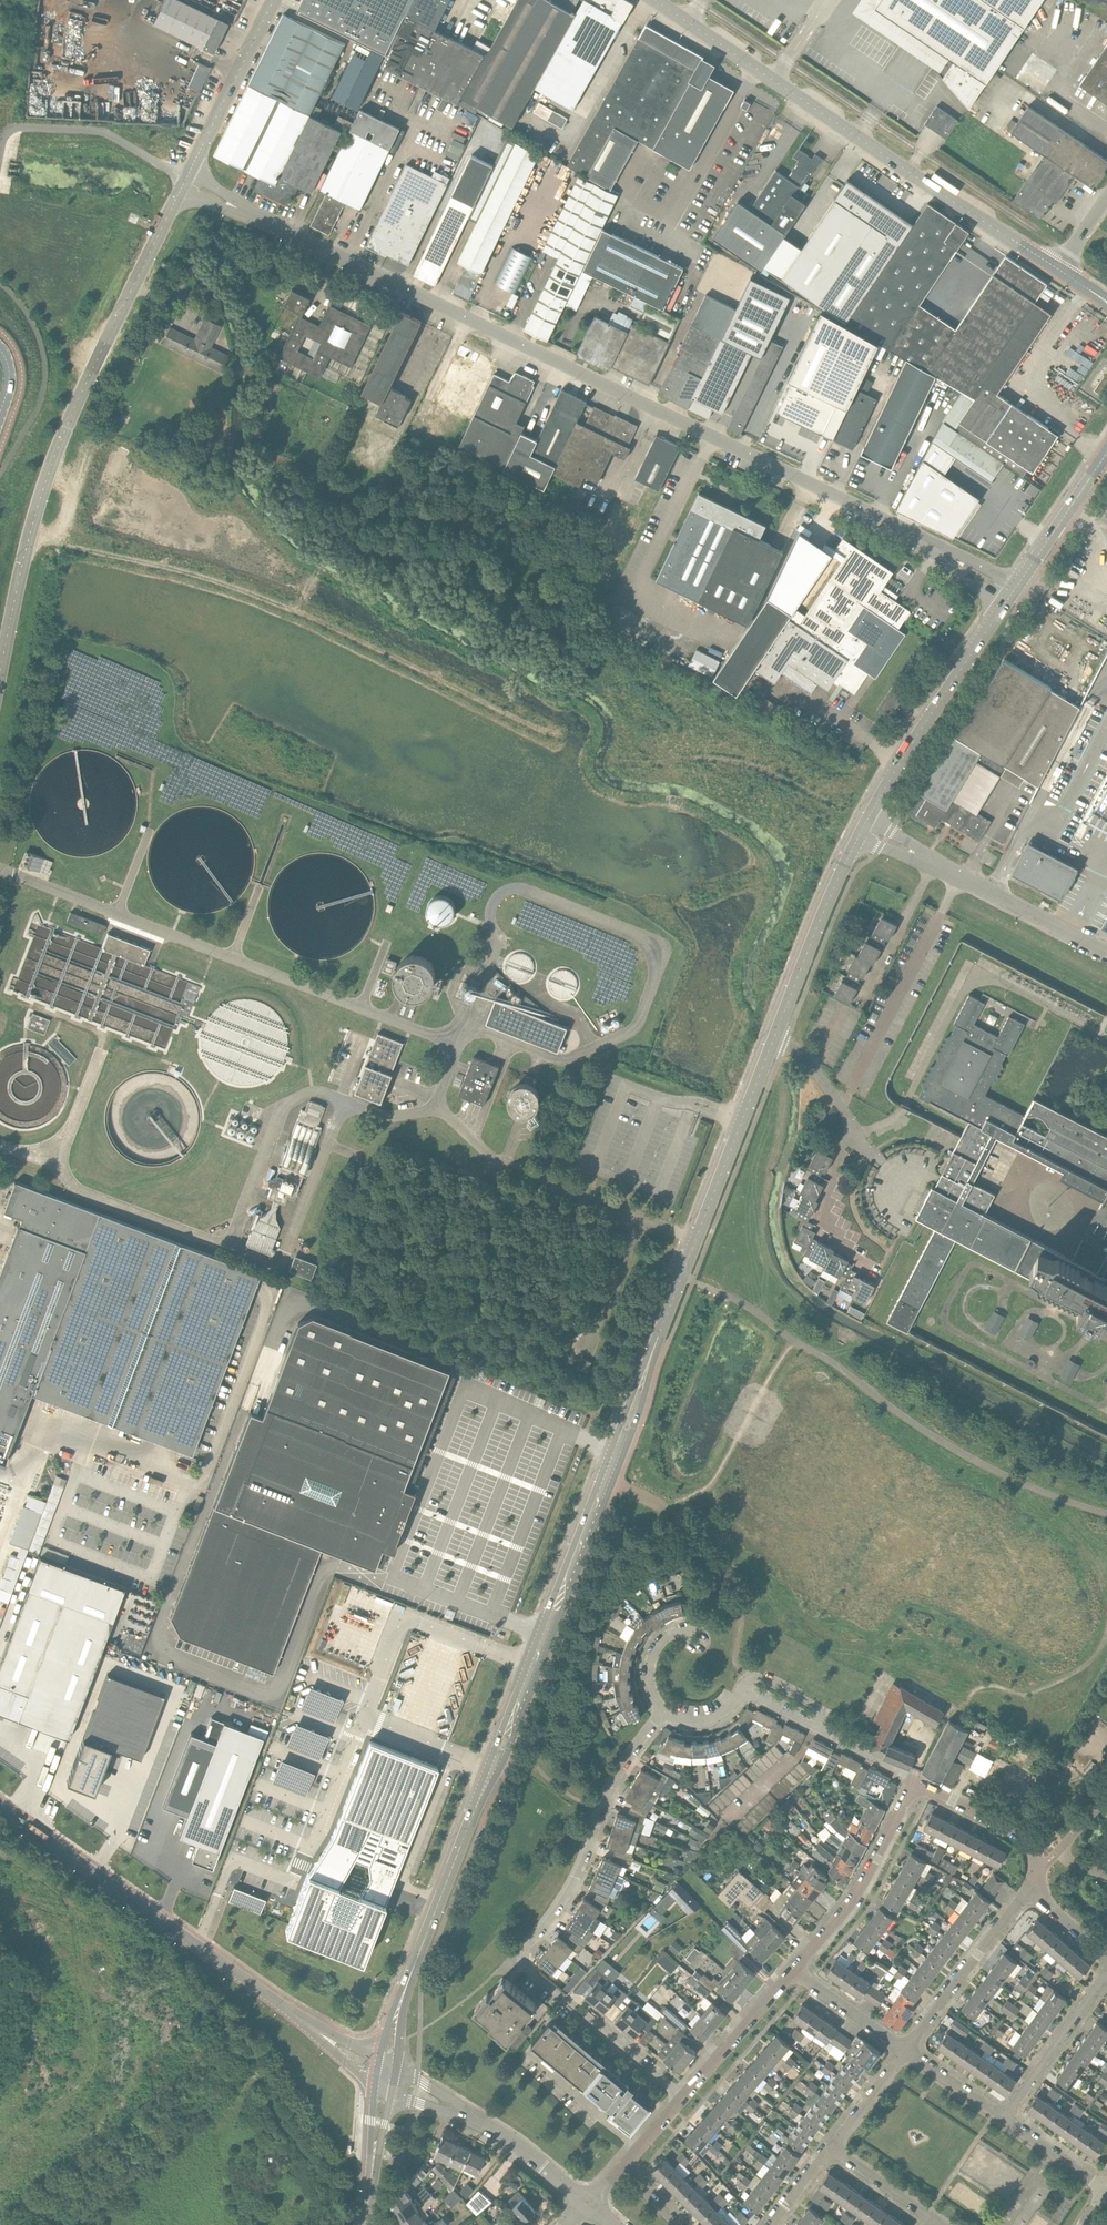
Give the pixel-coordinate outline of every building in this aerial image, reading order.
[(202,48),(213,54),(228,24),(217,19),(179,0),(164,0),(152,24),(202,48)] [(414,0),(303,0),(298,11),(387,54),(406,16),(414,0)] [(387,54),(381,66),(421,86),(409,111),(414,114),(427,89),(461,105),(464,99),(517,0),(501,0),(473,49),(435,31),(450,0),(414,0),(406,16),(387,54)] [(551,1),(549,0),(517,0),(464,99),(513,127),(575,15),(573,14),(574,13),(571,12),(578,0),(552,0),(551,1)] [(535,88),(573,110),(623,21),(633,3),(632,4),(626,0),(583,0),(575,15),(535,88)] [(875,7),(948,57),(938,73),(969,108),(1042,0),(880,0),(875,7)] [(249,86),(310,115),(345,45),(284,15),(249,86)] [(653,148),(654,149),(690,169),(729,100),(725,85),(707,75),(697,69),(703,57),(646,25),(614,83),(596,114),(567,166),(587,177),(611,190),(638,140),(653,149),(653,148)] [(1079,85),(1106,104),(1106,44),(1079,85)] [(1019,75),(1040,90),(1058,65),(1037,49),(1019,75)] [(201,89),(210,65),(198,61),(190,85),(201,89)] [(280,177),(298,186),(311,192),(341,131),(310,116),(310,115),(249,86),(215,155),(260,177),(276,185),(280,177)] [(751,103),(745,100),(741,107),(747,110),(751,103)] [(562,129),(568,119),(539,103),(533,113),(562,129)] [(937,106),(924,124),(946,139),(958,121),(937,106)] [(1076,176),(1093,188),(1106,167),(1106,160),(1028,106),(1010,132),(1045,155),(1076,176)] [(327,193),(310,226),(329,235),(345,202),(360,209),(400,129),(361,109),(357,118),(356,117),(320,189),(327,193)] [(346,128),(350,118),(340,114),(336,124),(346,128)] [(458,160),(461,153),(462,154),(467,143),(454,137),(447,155),(458,160)] [(493,166),(468,218),(477,222),(458,261),(466,266),(453,292),(469,300),(539,154),(507,138),(493,166)] [(808,156),(809,156),(798,149),(793,157),(799,160),(796,164),(797,165),(795,168),(794,167),(791,172),(792,173),(790,176),(789,175),(787,178),(775,171),(753,206),(767,215),(774,219),(774,220),(776,221),(776,220),(783,225),(805,191),(802,189),(822,159),(815,154),(812,159),(808,156)] [(1076,176),(1045,155),(1014,201),(1041,220),(1044,217),(1045,217),(1047,214),(1046,214),(1048,210),(1049,211),(1051,208),(1050,207),(1054,202),(1057,204),(1076,176)] [(468,218),(493,166),(471,156),(452,195),(413,276),(435,286),(468,218)] [(408,265),(447,184),(407,164),(368,245),(367,245),(366,247),(379,253),(380,251),(408,265)] [(559,257),(524,329),(548,341),(582,271),(618,196),(578,176),(542,250),(559,257)] [(276,185),(260,177),(253,190),(285,206),(289,198),(292,199),(298,186),(280,177),(276,185)] [(871,225),(818,304),(847,323),(901,244),(886,234),(899,215),(847,180),(834,199),(835,200),(871,225)] [(871,225),(835,200),(801,251),(782,278),(818,304),(871,225)] [(738,201),(713,238),(761,270),(786,233),(738,201)] [(935,376),(950,385),(971,397),(980,382),(1047,284),(1005,256),(956,330),(920,305),(969,232),(926,204),(901,244),(847,323),(845,325),(879,344),(906,360),(935,376)] [(664,309),(684,269),(603,229),(583,270),(664,309)] [(509,290),(516,293),(534,257),(512,247),(495,283),(509,290)] [(724,414),(739,378),(749,358),(752,353),(761,358),(770,340),(791,297),(752,278),(736,310),(722,339),(688,409),(689,409),(688,410),(709,419),(713,409),(724,414)] [(292,290),(284,306),(303,315),(310,299),(292,290)] [(509,290),(506,296),(509,297),(506,302),(504,301),(501,307),(511,311),(519,295),(516,293),(509,290)] [(658,394),(688,409),(722,339),(736,310),(706,295),(658,394)] [(349,366),(368,326),(331,309),(321,329),(300,319),(281,359),(321,378),(331,357),(349,366)] [(401,312),(362,393),(381,403),(376,415),(385,419),(384,421),(398,427),(411,400),(400,395),(401,393),(390,387),(421,322),(401,312)] [(877,345),(822,313),(788,380),(791,382),(777,412),(833,439),(857,390),(877,345)] [(609,371),(611,367),(627,331),(595,316),(576,355),(609,371)] [(230,357),(210,347),(221,326),(205,318),(194,340),(170,328),(162,344),(222,373),(230,357)] [(627,331),(611,367),(649,385),(670,342),(631,324),(627,331)] [(740,434),(783,347),(770,340),(761,358),(759,363),(750,383),(728,428),(740,434)] [(935,376),(906,360),(861,453),(891,468),(935,376)] [(522,428),(515,425),(534,386),(532,386),(535,381),(515,372),(511,381),(494,373),(460,445),(504,468),(520,434),(522,428)] [(1104,398),(1106,393),(1106,383),(1101,379),(1093,390),(1104,398)] [(954,430),(957,432),(1003,463),(1023,476),(1028,469),(1033,472),(1058,435),(980,382),(971,397),(961,411),(965,413),(954,430)] [(562,389),(555,404),(536,441),(531,454),(555,466),(580,416),(585,404),(587,402),(562,389)] [(857,390),(833,439),(853,449),(877,399),(857,390)] [(555,466),(552,473),(580,486),(584,476),(598,482),(612,453),(625,459),(631,448),(628,446),(638,426),(615,415),(614,418),(585,404),(580,416),(555,466)] [(106,418),(117,423),(122,411),(111,406),(106,418)] [(991,481),(1003,463),(957,432),(954,430),(943,422),(896,510),(953,537),(962,524),(966,526),(974,515),(969,512),(979,498),(944,474),(955,457),(967,465),(964,469),(972,474),(975,470),(991,481)] [(555,466),(531,454),(536,441),(520,434),(504,468),(545,488),(552,473),(555,466)] [(665,439),(656,435),(635,479),(659,491),(681,447),(665,439)] [(675,543),(656,581),(748,625),(784,551),(759,540),(767,525),(699,493),(677,539),(678,539),(676,543),(675,543)] [(822,548),(799,533),(768,597),(714,678),(737,694),(754,669),(775,683),(781,673),(811,693),(818,683),(828,690),(833,682),(838,685),(839,683),(854,694),(868,673),(875,677),(905,634),(898,629),(911,611),(881,591),(893,573),(843,538),(835,550),(825,544),(822,548)] [(697,647),(690,664),(713,675),(721,658),(697,647)] [(981,752),(1038,786),(1079,707),(1051,689),(1052,688),(1004,659),(956,736),(953,734),(918,791),(927,797),(916,816),(935,827),(941,818),(979,841),(991,822),(952,799),(975,763),(999,778),(1005,768),(981,752)] [(1074,870),(1029,846),(1016,872),(1061,896),(1074,870)] [(40,857),(24,852),(21,862),(37,867),(40,857)] [(432,921),(434,922),(437,923),(439,924),(442,924),(445,923),(447,922),(450,921),(452,919),(453,917),(454,914),(455,912),(455,909),(455,906),(454,904),(452,902),(450,900),(448,898),(446,897),(443,896),(441,896),(438,896),(435,897),(433,898),(431,900),(429,902),(428,904),(427,907),(427,909),(427,912),(427,915),(429,917),(430,919),(432,921)] [(71,913),(67,923),(96,934),(100,925),(71,913)] [(870,937),(884,944),(887,939),(889,940),(897,925),(881,917),(870,937)] [(150,950),(108,933),(101,949),(144,966),(150,950)] [(857,957),(871,964),(871,963),(873,965),(884,944),(870,937),(868,942),(865,941),(857,957)] [(527,980),(533,975),(536,967),(533,959),(527,953),(518,952),(511,956),(506,963),(506,971),(511,978),(519,982),(527,980)] [(847,977),(858,982),(860,977),(863,978),(871,964),(857,957),(855,955),(847,970),(850,971),(847,977)] [(388,959),(383,971),(396,975),(396,978),(396,981),(397,984),(398,987),(401,991),(402,991),(405,993),(408,995),(410,995),(412,996),(416,996),(416,997),(421,996),(421,995),(423,994),(426,993),(428,991),(430,990),(432,987),(434,984),(435,981),(435,977),(435,974),(434,971),(433,968),(432,966),(433,965),(430,961),(429,962),(426,960),(422,958),(419,957),(415,957),(415,956),(410,957),(407,958),(404,960),(402,962),(400,964),(388,959)] [(569,996),(575,990),(578,982),(575,974),(569,969),(561,968),(553,971),(549,978),(549,987),(553,994),(561,997),(569,996)] [(834,996),(847,1003),(850,1004),(858,989),(855,987),(858,982),(847,977),(844,982),(842,980),(834,996)] [(922,1081),(924,1087),(918,1097),(968,1122),(934,1187),(932,1186),(916,1217),(935,1227),(887,1319),(908,1330),(955,1240),(958,1239),(1080,1302),(1077,1307),(1085,1311),(1083,1314),(1091,1319),(1093,1315),(1100,1319),(1102,1314),(1106,1317),(1106,1137),(1035,1099),(1026,1116),(985,1094),(990,1084),(996,1083),(995,1079),(998,1078),(997,1074),(1001,1073),(1000,1069),(1004,1068),(1001,1062),(1007,1053),(1009,1053),(1025,1022),(1011,1015),(1000,1036),(973,1022),(984,1000),(970,993),(955,1022),(957,1023),(950,1036),(945,1037),(946,1041),(942,1042),(943,1046),(940,1047),(941,1051),(937,1052),(938,1056),(934,1065),(929,1067),(931,1070),(927,1072),(928,1075),(924,1077),(925,1080),(922,1081)] [(264,1083),(283,1067),(290,1043),(283,1018),(264,1002),(239,998),(216,1009),(202,1030),(202,1056),(216,1077),(239,1087),(264,1083)] [(495,1001),(486,1025),(558,1053),(567,1029),(495,1001)] [(26,1029),(44,1036),(49,1022),(29,1014),(27,1019),(29,1020),(26,1029)] [(393,1074),(392,1074),(404,1043),(378,1033),(355,1092),(382,1102),(393,1074)] [(12,1046),(4,1049),(0,1052),(0,1123),(1,1124),(9,1128),(17,1130),(25,1130),(33,1129),(41,1127),(48,1123),(55,1117),(60,1110),(63,1103),(66,1095),(66,1087),(65,1079),(63,1071),(59,1063),(53,1057),(47,1052),(40,1048),(32,1046),(23,1045),(15,1046),(12,1046)] [(453,1092),(485,1104),(499,1066),(467,1054),(453,1092)] [(509,1099),(510,1103),(511,1105),(512,1107),(513,1109),(515,1110),(517,1112),(519,1113),(521,1113),(523,1114),(526,1114),(528,1113),(530,1113),(532,1112),(534,1110),(535,1109),(537,1107),(538,1105),(539,1103),(539,1101),(539,1098),(539,1096),(538,1094),(538,1092),(536,1090),(535,1088),(535,1086),(537,1080),(527,1077),(525,1082),(523,1084),(521,1084),(519,1085),(517,1086),(515,1087),(514,1088),(512,1090),(511,1092),(510,1094),(509,1096),(509,1099)] [(287,1197),(294,1199),(322,1125),(316,1123),(323,1106),(311,1101),(307,1112),(301,1110),(268,1197),(284,1204),(287,1197)] [(824,1117),(825,1116),(826,1113),(826,1112),(825,1111),(822,1110),(821,1109),(819,1109),(815,1118),(815,1119),(815,1120),(820,1122),(822,1122),(824,1117)] [(820,1177),(820,1176),(823,1171),(825,1172),(833,1157),(817,1149),(809,1164),(812,1165),(809,1171),(813,1173),(820,1177)] [(802,1193),(816,1199),(824,1185),(821,1183),(824,1178),(820,1176),(820,1177),(813,1173),(810,1178),(808,1176),(800,1192),(802,1193)] [(15,1182),(4,1212),(21,1218),(19,1226),(17,1225),(0,1271),(0,1462),(5,1464),(14,1439),(31,1394),(192,1455),(260,1274),(15,1182)] [(808,1222),(808,1221),(819,1201),(816,1199),(802,1193),(794,1208),(800,1211),(796,1216),(802,1219),(808,1222)] [(275,1252),(272,1248),(280,1228),(276,1219),(265,1215),(256,1219),(246,1245),(272,1255),(275,1252)] [(808,1248),(813,1238),(816,1232),(811,1230),(814,1224),(808,1221),(808,1222),(802,1219),(798,1228),(800,1229),(794,1242),(807,1249),(808,1248)] [(825,1266),(833,1252),(834,1249),(813,1238),(808,1248),(812,1250),(809,1257),(825,1266)] [(846,1277),(851,1269),(853,1266),(848,1263),(849,1260),(833,1252),(825,1266),(824,1268),(840,1277),(841,1274),(846,1277)] [(289,1270),(311,1278),(317,1263),(294,1255),(289,1270)] [(851,1269),(846,1277),(844,1281),(850,1284),(847,1290),(853,1293),(851,1295),(866,1303),(875,1285),(858,1276),(860,1274),(851,1269)] [(851,1305),(849,1311),(863,1317),(866,1311),(851,1305)] [(985,1328),(995,1334),(1004,1316),(994,1311),(985,1328)] [(298,1323),(285,1355),(283,1360),(279,1370),(261,1416),(260,1416),(259,1415),(250,1412),(235,1452),(187,1574),(186,1577),(170,1618),(175,1627),(180,1637),(186,1639),(247,1663),(269,1672),(273,1673),(321,1548),(336,1554),(374,1568),(382,1548),(384,1549),(394,1553),(417,1493),(407,1489),(405,1488),(451,1370),(406,1353),(312,1316),(298,1323)] [(1019,1334),(1029,1340),(1038,1323),(1028,1317),(1019,1334)] [(558,1357),(566,1360),(569,1352),(561,1349),(558,1357)] [(578,1368),(588,1372),(592,1362),(582,1358),(578,1368)] [(1060,1377),(1070,1382),(1079,1365),(1069,1360),(1060,1377)] [(38,1553),(66,1480),(56,1476),(30,1553),(38,1553)] [(27,1547),(21,1545),(18,1554),(9,1552),(0,1586),(0,1599),(12,1602),(27,1547)] [(68,1739),(122,1589),(39,1557),(0,1659),(0,1715),(68,1739)] [(681,1615),(685,1615),(680,1593),(665,1597),(667,1604),(673,1618),(676,1617),(679,1616),(681,1615)] [(670,1619),(673,1618),(667,1604),(664,1605),(659,1608),(655,1610),(664,1623),(667,1621),(670,1619)] [(614,1612),(618,1615),(624,1608),(621,1605),(614,1612)] [(658,1627),(664,1623),(655,1610),(648,1615),(644,1618),(655,1630),(658,1627)] [(650,1634),(655,1630),(644,1618),(640,1614),(630,1624),(635,1629),(647,1638),(650,1634)] [(627,1641),(641,1648),(644,1643),(647,1638),(635,1629),(631,1635),(627,1641)] [(623,1653),(637,1658),(639,1653),(641,1648),(627,1641),(624,1648),(623,1653)] [(598,1651),(599,1646),(594,1644),(593,1654),(591,1664),(593,1664),(598,1664),(600,1654),(597,1653),(598,1651)] [(613,1666),(635,1669),(636,1664),(637,1658),(623,1653),(616,1651),(613,1666)] [(614,1682),(635,1680),(635,1676),(635,1669),(613,1666),(614,1682)] [(84,1736),(68,1778),(93,1787),(109,1746),(108,1745),(109,1744),(140,1756),(165,1693),(108,1672),(90,1720),(84,1735),(85,1735),(84,1736)] [(616,1697),(637,1691),(636,1686),(635,1680),(614,1682),(616,1697)] [(882,1724),(879,1730),(870,1749),(884,1755),(910,1767),(915,1754),(891,1744),(908,1708),(936,1724),(944,1712),(894,1682),(875,1720),(882,1724)] [(310,1684),(302,1708),(335,1720),(343,1696),(310,1684)] [(621,1711),(641,1701),(639,1697),(637,1691),(616,1697),(621,1711)] [(621,1711),(629,1724),(635,1720),(647,1711),(644,1707),(641,1701),(621,1711)] [(773,1729),(776,1722),(778,1720),(757,1709),(755,1713),(753,1712),(754,1711),(747,1708),(740,1717),(737,1720),(734,1722),(744,1734),(749,1730),(757,1720),(773,1729)] [(968,1730),(949,1719),(922,1770),(942,1781),(952,1786),(963,1764),(953,1759),(968,1730)] [(191,1733),(162,1806),(187,1816),(179,1836),(198,1844),(192,1860),(212,1868),(263,1737),(247,1731),(224,1722),(216,1743),(191,1733)] [(298,1728),(325,1739),(327,1733),(297,1722),(289,1743),(291,1744),(298,1728)] [(725,1728),(735,1748),(739,1746),(748,1740),(744,1734),(734,1722),(728,1726),(725,1728)] [(796,1754),(801,1743),(806,1734),(785,1724),(783,1728),(781,1727),(782,1725),(776,1722),(773,1729),(767,1740),(776,1745),(782,1733),(795,1740),(789,1751),(796,1754)] [(251,1723),(247,1731),(263,1737),(265,1738),(268,1730),(251,1723)] [(732,1750),(735,1748),(725,1728),(723,1730),(715,1733),(721,1754),(732,1750)] [(671,1754),(676,1755),(682,1734),(675,1732),(671,1730),(665,1744),(661,1743),(658,1752),(670,1756),(671,1754)] [(720,1754),(721,1754),(715,1733),(713,1733),(704,1735),(706,1757),(707,1757),(720,1754)] [(676,1755),(691,1757),(692,1735),(688,1735),(685,1735),(682,1734),(676,1755)] [(691,1757),(706,1757),(704,1735),(701,1735),(692,1735),(691,1757)] [(832,1773),(838,1762),(840,1755),(834,1752),(834,1754),(832,1753),(834,1749),(813,1738),(809,1747),(829,1757),(823,1769),(832,1773)] [(333,1834),(308,1873),(289,1922),(285,1931),(362,1961),(385,1903),(438,1767),(370,1741),(364,1754),(333,1834)] [(779,1759),(784,1755),(775,1745),(770,1750),(779,1759)] [(774,1764),(779,1759),(770,1750),(765,1754),(774,1764)] [(866,1776),(868,1770),(863,1767),(862,1768),(860,1767),(862,1763),(842,1753),(840,1755),(838,1762),(856,1772),(851,1783),(860,1788),(862,1784),(866,1776)] [(755,1764),(756,1763),(761,1759),(762,1757),(759,1754),(752,1761),(755,1764)] [(769,1768),(774,1764),(765,1754),(762,1757),(761,1759),(769,1768)] [(281,1759),(274,1782),(308,1792),(315,1769),(281,1759)] [(764,1773),(769,1768),(761,1759),(756,1763),(764,1773)] [(801,1764),(809,1772),(811,1774),(817,1769),(804,1761),(801,1764)] [(759,1777),(764,1773),(756,1763),(755,1764),(751,1768),(759,1777)] [(804,1777),(809,1772),(801,1764),(800,1763),(795,1768),(804,1777)] [(662,1770),(671,1774),(673,1770),(665,1766),(662,1770)] [(645,1782),(660,1790),(668,1776),(653,1767),(650,1773),(641,1768),(635,1779),(644,1783),(645,1782)] [(868,1770),(866,1776),(862,1784),(869,1788),(873,1780),(884,1786),(878,1797),(888,1802),(897,1785),(891,1781),(890,1783),(888,1782),(890,1777),(870,1767),(868,1770)] [(754,1782),(759,1777),(751,1768),(746,1772),(749,1775),(754,1782)] [(800,1782),(804,1777),(795,1768),(790,1772),(800,1782)] [(671,1774),(679,1778),(681,1773),(673,1770),(671,1774)] [(728,1777),(731,1780),(738,1774),(735,1771),(728,1777)] [(795,1786),(800,1782),(790,1772),(786,1777),(795,1786)] [(747,1788),(752,1784),(744,1774),(739,1779),(747,1788)] [(721,1783),(724,1787),(731,1780),(728,1777),(721,1783)] [(790,1791),(795,1786),(786,1777),(781,1782),(790,1791)] [(638,1794),(647,1798),(655,1802),(661,1791),(660,1790),(645,1782),(644,1783),(635,1779),(631,1787),(639,1792),(638,1794)] [(742,1793),(747,1788),(739,1779),(734,1783),(742,1793)] [(786,1796),(790,1791),(781,1782),(776,1786),(786,1796)] [(738,1797),(742,1793),(734,1783),(729,1788),(738,1797)] [(849,1785),(849,1786),(858,1791),(860,1788),(851,1783),(849,1785)] [(858,1791),(865,1795),(869,1788),(862,1784),(860,1788),(858,1791)] [(781,1800),(786,1796),(776,1786),(772,1791),(781,1800)] [(630,1809),(646,1816),(648,1811),(642,1807),(647,1798),(638,1794),(639,1792),(631,1787),(625,1797),(633,1802),(630,1809)] [(733,1802),(738,1797),(729,1788),(724,1792),(733,1802)] [(707,1804),(712,1799),(711,1792),(697,1793),(707,1804)] [(728,1806),(733,1802),(724,1792),(719,1796),(728,1806)] [(774,1807),(779,1803),(769,1793),(765,1798),(774,1807)] [(859,1819),(875,1828),(885,1808),(874,1802),(859,1794),(855,1801),(866,1806),(859,1819)] [(723,1811),(728,1806),(719,1796),(714,1801),(723,1811)] [(877,1796),(874,1802),(885,1808),(888,1802),(878,1797),(877,1796)] [(769,1812),(774,1807),(765,1798),(760,1802),(769,1812)] [(718,1815),(723,1811),(714,1801),(709,1805),(718,1815)] [(765,1816),(769,1812),(760,1802),(755,1807),(765,1816)] [(760,1821),(765,1816),(755,1807),(751,1812),(760,1821)] [(624,1826),(633,1830),(639,1831),(643,1833),(646,1824),(643,1823),(646,1816),(630,1809),(627,1817),(618,1814),(614,1825),(622,1828),(624,1826)] [(755,1826),(760,1821),(751,1812),(746,1816),(755,1826)] [(847,1831),(850,1823),(843,1820),(844,1818),(839,1813),(834,1817),(847,1831)] [(924,1828),(936,1835),(944,1819),(932,1813),(924,1828)] [(855,1815),(850,1823),(847,1831),(867,1844),(875,1828),(859,1819),(857,1818),(855,1815)] [(751,1830),(755,1826),(746,1816),(741,1821),(751,1830)] [(836,1831),(845,1836),(843,1841),(862,1854),(867,1844),(847,1831),(835,1819),(829,1824),(836,1831)] [(936,1835),(949,1841),(957,1826),(944,1819),(936,1835)] [(746,1835),(751,1830),(741,1821),(737,1826),(746,1835)] [(619,1839),(629,1842),(635,1844),(639,1832),(639,1831),(633,1830),(624,1826),(622,1828),(614,1825),(611,1834),(620,1837),(619,1839)] [(949,1841),(961,1847),(969,1832),(957,1826),(949,1841)] [(804,1843),(808,1839),(802,1832),(798,1836),(804,1843)] [(857,1863),(862,1854),(843,1841),(831,1832),(827,1838),(832,1842),(839,1847),(837,1851),(838,1852),(857,1863)] [(961,1847),(974,1854),(981,1838),(969,1832),(961,1847)] [(620,1837),(611,1834),(607,1845),(616,1848),(614,1855),(631,1861),(633,1854),(626,1851),(629,1842),(619,1839),(620,1837)] [(974,1854),(986,1860),(994,1845),(981,1838),(974,1854)] [(851,1874),(857,1863),(838,1852),(835,1856),(827,1849),(819,1842),(816,1840),(813,1844),(817,1849),(825,1857),(838,1866),(839,1867),(851,1874)] [(994,1845),(986,1860),(998,1867),(1006,1851),(994,1845)] [(681,1859),(691,1863),(701,1852),(696,1850),(685,1847),(681,1859)] [(919,1854),(925,1857),(928,1850),(923,1847),(919,1854)] [(844,1884),(851,1874),(839,1867),(838,1866),(825,1857),(817,1849),(813,1855),(830,1868),(828,1871),(844,1884)] [(925,1857),(930,1860),(934,1853),(928,1850),(925,1857)] [(904,1865),(920,1874),(927,1862),(912,1853),(904,1865)] [(608,1870),(617,1874),(621,1865),(603,1857),(598,1868),(607,1872),(608,1870)] [(791,1863),(796,1868),(799,1864),(794,1859),(791,1863)] [(944,1868),(949,1871),(953,1863),(948,1860),(944,1868)] [(764,1867),(769,1872),(773,1867),(768,1862),(764,1867)] [(796,1868),(791,1863),(787,1868),(792,1872),(796,1868)] [(803,1873),(821,1889),(827,1882),(824,1879),(827,1875),(812,1863),(809,1867),(805,1864),(799,1870),(803,1873)] [(949,1871),(954,1874),(958,1866),(953,1863),(949,1871)] [(897,1877),(913,1886),(920,1874),(904,1865),(897,1877)] [(602,1882),(612,1887),(618,1889),(624,1877),(617,1874),(608,1870),(607,1872),(598,1868),(594,1877),(603,1881),(602,1882)] [(743,1891),(749,1896),(755,1902),(763,1892),(751,1882),(749,1879),(739,1871),(718,1895),(729,1906),(738,1897),(743,1891)] [(925,1877),(932,1881),(935,1876),(928,1872),(925,1877)] [(813,1899),(821,1889),(803,1873),(794,1884),(813,1899)] [(1004,1881),(993,1873),(989,1879),(1000,1887),(1004,1881)] [(969,1881),(974,1884),(979,1878),(974,1874),(969,1881)] [(608,1896),(612,1887),(602,1882),(603,1881),(594,1877),(589,1888),(608,1896)] [(890,1889),(906,1898),(913,1886),(897,1877),(890,1889)] [(922,1882),(929,1886),(932,1881),(925,1877),(922,1882)] [(996,1892),(1000,1887),(989,1879),(985,1884),(996,1892)] [(962,1886),(968,1891),(972,1886),(965,1881),(962,1886)] [(804,1910),(813,1899),(794,1884),(793,1885),(791,1883),(783,1893),(804,1910)] [(992,1898),(996,1892),(985,1884),(981,1889),(992,1898)] [(235,1885),(229,1900),(261,1912),(267,1898),(235,1885)] [(882,1905),(894,1912),(896,1909),(899,1911),(906,1898),(890,1889),(883,1902),(884,1902),(882,1905)] [(677,1899),(690,1913),(699,1904),(685,1890),(677,1899)] [(968,1901),(982,1912),(991,1901),(977,1890),(968,1901)] [(649,1897),(656,1903),(663,1895),(660,1894),(655,1891),(649,1897)] [(677,1899),(669,1891),(654,1906),(662,1914),(677,1899)] [(749,1896),(743,1891),(738,1897),(749,1906),(750,1907),(755,1902),(749,1896)] [(781,1891),(773,1901),(771,1903),(779,1910),(794,1922),(804,1910),(783,1893),(781,1891)] [(911,1901),(918,1905),(920,1902),(921,1900),(914,1896),(911,1901)] [(587,1911),(595,1917),(601,1909),(603,1910),(607,1905),(595,1897),(592,1903),(584,1898),(578,1908),(586,1913),(587,1911)] [(948,1904),(955,1909),(958,1904),(952,1899),(948,1904)] [(908,1906),(915,1910),(918,1905),(911,1901),(908,1906)] [(974,1923),(982,1912),(968,1901),(959,1912),(974,1923)] [(951,1914),(955,1909),(948,1904),(944,1909),(951,1914)] [(872,1918),(886,1929),(895,1917),(892,1915),(894,1912),(882,1905),(880,1907),(872,1918)] [(579,1923),(595,1933),(602,1921),(595,1917),(587,1911),(586,1913),(578,1908),(572,1916),(580,1921),(579,1923)] [(965,1935),(974,1923),(959,1912),(951,1924),(965,1935)] [(570,1936),(584,1947),(589,1940),(595,1933),(579,1923),(580,1921),(572,1916),(566,1926),(574,1931),(570,1936)] [(755,1932),(774,1949),(785,1937),(766,1918),(754,1931),(755,1932)] [(877,1940),(886,1929),(872,1918),(863,1929),(877,1940)] [(1026,1932),(1037,1941),(1048,1928),(1038,1919),(1026,1932)] [(931,1926),(938,1931),(941,1926),(935,1921),(931,1926)] [(957,1945),(965,1935),(951,1924),(943,1934),(957,1945)] [(934,1935),(938,1931),(931,1926),(928,1930),(934,1935)] [(1037,1941),(1048,1950),(1059,1937),(1048,1928),(1037,1941)] [(877,1940),(863,1929),(855,1940),(869,1951),(877,1940)] [(762,1961),(774,1949),(755,1932),(746,1943),(740,1937),(735,1943),(744,1952),(749,1947),(751,1949),(750,1950),(762,1961)] [(948,1956),(957,1945),(943,1934),(934,1945),(948,1956)] [(579,1953),(584,1947),(570,1936),(565,1941),(558,1935),(551,1944),(558,1950),(559,1949),(567,1956),(574,1948),(579,1953)] [(1048,1950),(1058,1959),(1069,1946),(1059,1937),(1048,1950)] [(895,1952),(898,1948),(892,1944),(892,1943),(886,1938),(883,1942),(889,1947),(895,1952)] [(670,1948),(679,1953),(684,1945),(675,1939),(670,1948)] [(729,1974),(743,1987),(754,1974),(738,1960),(745,1952),(744,1952),(735,1943),(734,1942),(726,1950),(734,1957),(723,1969),(727,1972),(729,1974)] [(885,1953),(889,1947),(883,1942),(879,1948),(885,1953)] [(915,1948),(921,1953),(924,1948),(918,1943),(915,1948)] [(1013,1949),(1019,1954),(1024,1948),(1018,1943),(1013,1949)] [(559,1966),(567,1956),(559,1949),(558,1950),(551,1944),(545,1952),(552,1958),(551,1959),(559,1966)] [(940,1967),(948,1956),(934,1945),(926,1956),(940,1967)] [(1058,1959),(1069,1968),(1080,1955),(1069,1946),(1058,1959)] [(1024,1947),(1024,1948),(1019,1954),(1023,1958),(1029,1951),(1024,1947)] [(686,1959),(690,1962),(699,1952),(694,1948),(686,1959)] [(918,1957),(921,1953),(915,1948),(911,1952),(918,1957)] [(1023,1958),(1028,1962),(1033,1955),(1029,1951),(1023,1958)] [(552,1974),(559,1966),(551,1959),(552,1958),(545,1952),(537,1961),(552,1974)] [(847,1959),(852,1962),(857,1955),(851,1952),(847,1959)] [(996,1963),(1009,1974),(1018,1962),(1005,1952),(996,1963)] [(1080,1955),(1069,1968),(1080,1978),(1091,1965),(1080,1955)] [(931,1978),(940,1967),(926,1956),(917,1968),(931,1978)] [(826,1973),(838,1982),(847,1968),(836,1960),(826,1973)] [(858,1966),(863,1970),(868,1963),(863,1960),(858,1966)] [(707,1997),(711,1991),(692,1975),(679,1963),(675,1967),(689,1979),(688,1980),(707,1997)] [(1001,1985),(1009,1974),(996,1963),(988,1975),(1001,1985)] [(898,1970),(904,1975),(908,1970),(901,1965),(898,1970)] [(569,1991),(588,1971),(582,1966),(564,1986),(569,1991)] [(1040,1972),(1044,1976),(1049,1969),(1045,1966),(1040,1972)] [(850,1990),(860,1976),(849,1969),(847,1968),(838,1982),(850,1990)] [(909,1979),(923,1989),(931,1978),(917,1968),(909,1979)] [(612,1981),(598,1969),(588,1981),(593,1986),(585,1995),(589,1999),(588,2000),(593,2004),(594,2003),(596,2004),(609,1988),(607,1987),(612,1981)] [(1044,1976),(1049,1979),(1054,1973),(1049,1969),(1044,1976)] [(711,1981),(704,1974),(702,1976),(696,1970),(692,1975),(711,1991),(716,1985),(711,1981)] [(901,1979),(904,1975),(898,1970),(894,1975),(901,1979)] [(743,1987),(729,1974),(718,1987),(732,1999),(743,1987)] [(992,1996),(1001,1985),(988,1975),(979,1986),(992,1996)] [(861,1998),(862,1996),(870,1984),(860,1976),(850,1990),(861,1998)] [(532,2030),(523,2023),(531,2013),(528,2012),(535,2003),(507,1979),(506,1980),(502,1977),(496,1986),(490,1994),(488,1993),(476,2006),(477,2007),(474,2011),(483,2018),(484,2017),(492,2023),(490,2025),(499,2033),(496,2036),(504,2043),(507,2040),(517,2048),(532,2030)] [(1019,1982),(1026,1986),(1029,1982),(1023,1977),(1019,1982)] [(900,1990),(902,1991),(914,2001),(923,1989),(909,1979),(900,1990)] [(1022,1991),(1026,1986),(1019,1982),(1016,1986),(1022,1991)] [(862,1996),(867,1999),(875,1988),(870,1984),(862,1996)] [(1029,1988),(1035,1993),(1038,1989),(1031,1984),(1029,1988)] [(970,1997),(984,2007),(992,1996),(979,1986),(970,1997)] [(1069,1995),(1072,1991),(1065,1986),(1062,1990),(1069,1995)] [(613,2002),(618,2006),(628,1994),(619,1987),(614,1993),(609,1988),(596,2004),(597,2006),(596,2007),(599,2010),(600,2008),(604,2011),(613,2002)] [(867,1999),(873,2003),(880,1992),(875,1988),(867,1999)] [(1033,1996),(1035,1993),(1029,1988),(1025,1993),(1031,1998),(1033,1996)] [(1045,2000),(1059,2009),(1067,1998),(1053,1988),(1045,2000)] [(890,2006),(906,2019),(914,2008),(911,2005),(914,2001),(902,1991),(894,2000),(887,1995),(886,1996),(883,2000),(891,2006),(890,2006)] [(873,2003),(878,2007),(883,2000),(886,1996),(880,1992),(873,2003)] [(623,2029),(624,2028),(637,2012),(632,2008),(637,2002),(628,1994),(618,2006),(623,2011),(615,2020),(620,2024),(618,2026),(623,2029)] [(984,2007),(970,1997),(962,2008),(975,2018),(984,2007)] [(899,2028),(906,2019),(890,2006),(891,2006),(883,2000),(878,2007),(876,2010),(883,2016),(899,2028)] [(1010,2009),(1014,2004),(1008,2000),(1004,2004),(1010,2009)] [(1050,2021),(1059,2009),(1045,2000),(1037,2011),(1050,2021)] [(701,2014),(715,2026),(725,2014),(712,2002),(701,2014)] [(793,2018),(804,2026),(814,2012),(802,2004),(793,2018)] [(1007,2014),(1010,2009),(1004,2004),(1000,2009),(1007,2014)] [(1010,2009),(1016,2014),(1020,2009),(1014,2004),(1010,2009)] [(683,2031),(688,2026),(678,2017),(665,2006),(661,2012),(683,2031)] [(637,2012),(624,2028),(626,2029),(625,2031),(629,2035),(630,2033),(635,2037),(643,2027),(648,2031),(650,2030),(658,2020),(643,2007),(638,2013),(637,2012)] [(1010,2009),(1007,2014),(1013,2019),(1016,2014),(1010,2009)] [(1042,2032),(1050,2021),(1037,2011),(1029,2023),(1042,2032)] [(804,2026),(816,2034),(826,2020),(814,2012),(804,2026)] [(715,2026),(701,2014),(691,2026),(704,2038),(715,2026)] [(676,2027),(665,2018),(662,2022),(673,2031),(676,2027)] [(608,2102),(613,2106),(608,2112),(631,2131),(653,2106),(632,2089),(635,2086),(635,2085),(630,2080),(556,2019),(553,2023),(550,2021),(532,2042),(606,2104),(608,2102)] [(960,2032),(964,2026),(954,2019),(951,2025),(953,2026),(960,2032)] [(816,2034),(827,2042),(828,2041),(836,2030),(837,2028),(826,2020),(816,2034)] [(1103,2042),(1106,2036),(1106,2028),(1098,2021),(1089,2033),(1103,2042)] [(1020,2034),(1034,2044),(1042,2032),(1029,2023),(1020,2034)] [(937,2046),(949,2054),(958,2040),(963,2033),(960,2032),(953,2026),(948,2033),(947,2032),(937,2046)] [(960,2032),(963,2033),(966,2035),(970,2031),(970,2030),(964,2026),(960,2032)] [(1001,2038),(1005,2033),(998,2028),(994,2032),(1001,2038)] [(672,2050),(687,2063),(688,2061),(690,2063),(694,2058),(692,2057),(696,2052),(686,2044),(691,2039),(679,2029),(671,2039),(677,2043),(672,2050)] [(796,2038),(801,2032),(796,2029),(791,2035),(796,2038)] [(650,2030),(648,2031),(640,2041),(646,2046),(655,2034),(650,2030)] [(828,2041),(834,2045),(841,2033),(836,2030),(828,2041)] [(801,2042),(805,2035),(801,2032),(796,2038),(801,2042)] [(847,2037),(841,2033),(834,2045),(839,2048),(847,2037)] [(1034,2044),(1020,2034),(1019,2033),(1011,2044),(1012,2045),(1026,2055),(1034,2044)] [(1095,2054),(1103,2042),(1089,2033),(1081,2044),(1095,2054)] [(768,2045),(781,2057),(790,2046),(777,2034),(768,2045)] [(881,2052),(857,2034),(845,2053),(846,2053),(847,2054),(842,2061),(845,2063),(858,2074),(866,2064),(870,2067),(881,2052)] [(841,2050),(845,2053),(852,2041),(847,2037),(839,2048),(841,2050)] [(949,2054),(960,2062),(970,2048),(958,2040),(949,2054)] [(981,2047),(985,2051),(990,2044),(985,2040),(981,2047)] [(828,2041),(827,2042),(824,2047),(823,2048),(829,2052),(834,2045),(828,2041)] [(985,2051),(990,2054),(995,2047),(990,2044),(985,2051)] [(1086,2065),(1095,2054),(1081,2044),(1073,2055),(1086,2065)] [(772,2067),(781,2057),(768,2045),(759,2055),(772,2067)] [(960,2062),(972,2070),(981,2056),(970,2048),(960,2062)] [(689,2064),(687,2063),(672,2050),(667,2055),(661,2050),(658,2054),(680,2072),(683,2068),(685,2069),(689,2064)] [(763,2078),(772,2067),(759,2055),(750,2066),(763,2078)] [(1065,2067),(1078,2077),(1086,2065),(1073,2055),(1065,2067)] [(786,2061),(792,2066),(796,2062),(789,2056),(786,2061)] [(972,2070),(983,2078),(993,2064),(981,2056),(972,2070)] [(1003,2063),(1008,2066),(1012,2060),(1008,2056),(1003,2063)] [(825,2065),(831,2070),(835,2066),(828,2060),(825,2065)] [(1008,2066),(1012,2069),(1017,2063),(1012,2060),(1008,2066)] [(788,2071),(792,2066),(786,2061),(782,2065),(788,2071)] [(850,2085),(858,2074),(845,2063),(836,2074),(850,2085)] [(983,2078),(994,2086),(1004,2072),(993,2064),(983,2078)] [(828,2075),(831,2070),(825,2065),(821,2070),(828,2075)] [(754,2088),(763,2078),(750,2066),(740,2077),(754,2088)] [(1078,2077),(1065,2067),(1057,2078),(1070,2088),(1078,2077)] [(1004,2072),(994,2086),(1006,2094),(1016,2080),(1004,2072)] [(842,2096),(850,2085),(836,2074),(828,2085),(842,2096)] [(1106,2081),(1106,2079),(1102,2075),(1098,2080),(1104,2084),(1106,2081)] [(745,2099),(754,2088),(740,2077),(731,2087),(745,2099)] [(774,2087),(777,2083),(771,2077),(767,2082),(774,2087)] [(770,2091),(774,2087),(767,2082),(763,2086),(770,2091)] [(809,2087),(815,2092),(819,2087),(812,2082),(809,2087)] [(834,2106),(842,2096),(828,2085),(820,2095),(834,2106)] [(735,2109),(745,2099),(731,2087),(722,2098),(735,2109)] [(812,2096),(815,2092),(809,2087),(805,2091),(812,2096)] [(1048,2094),(1052,2097),(1057,2091),(1052,2088),(1048,2094)] [(1052,2097),(1057,2101),(1062,2094),(1057,2091),(1052,2097)] [(1091,2101),(1095,2097),(1088,2092),(1084,2097),(1091,2101)] [(825,2117),(834,2106),(820,2095),(812,2106),(825,2117)] [(1027,2109),(1038,2117),(1048,2103),(1037,2095),(1027,2109)] [(726,2120),(735,2109),(722,2098),(713,2108),(726,2120)] [(749,2103),(755,2108),(759,2104),(753,2098),(749,2103)] [(1100,2108),(1103,2103),(1097,2098),(1093,2103),(1100,2108)] [(755,2108),(749,2103),(745,2107),(749,2110),(751,2113),(755,2108)] [(792,2108),(799,2113),(802,2108),(796,2103),(792,2108)] [(1038,2117),(1050,2125),(1060,2111),(1048,2103),(1038,2117)] [(1070,2110),(1075,2113),(1079,2106),(1075,2103),(1070,2110)] [(818,2127),(825,2117),(812,2106),(804,2117),(818,2127)] [(1075,2113),(1080,2117),(1084,2110),(1079,2106),(1075,2113)] [(717,2130),(726,2120),(713,2108),(704,2119),(717,2130)] [(796,2118),(799,2113),(792,2108),(789,2112),(796,2118)] [(1050,2125),(1061,2133),(1071,2119),(1060,2111),(1050,2125)] [(795,2127),(809,2138),(818,2127),(804,2117),(795,2127)] [(695,2129),(708,2141),(717,2130),(704,2119),(695,2129)] [(731,2124),(737,2129),(741,2124),(735,2119),(731,2124)] [(1061,2133),(1073,2141),(1083,2127),(1071,2119),(1061,2133)] [(1102,2122),(1098,2128),(1106,2134),(1106,2126),(1102,2122)] [(733,2133),(737,2129),(731,2124),(727,2128),(733,2133)] [(776,2129),(782,2134),(786,2129),(780,2124),(776,2129)] [(786,2145),(798,2153),(801,2148),(802,2148),(809,2138),(795,2127),(787,2138),(790,2140),(786,2145)] [(1073,2141),(1084,2149),(1094,2135),(1083,2127),(1073,2141)] [(699,2151),(708,2141),(695,2129),(685,2140),(699,2151)] [(1094,2135),(1084,2149),(1096,2157),(1105,2143),(1094,2135)] [(434,2155),(449,2162),(458,2143),(443,2136),(434,2155)] [(713,2144),(719,2150),(723,2145),(717,2140),(713,2144)] [(463,2169),(464,2167),(472,2150),(458,2143),(449,2162),(463,2169)] [(715,2154),(719,2150),(713,2144),(709,2149),(715,2154)] [(778,2155),(792,2166),(800,2155),(798,2153),(786,2145),(786,2144),(778,2155)] [(472,2150),(464,2167),(478,2174),(486,2157),(472,2150)] [(681,2162),(687,2156),(683,2152),(677,2158),(681,2162)] [(758,2158),(764,2163),(768,2159),(761,2154),(758,2158)] [(783,2177),(792,2166),(778,2155),(769,2167),(783,2177)] [(687,2156),(681,2162),(685,2166),(691,2160),(687,2156)] [(652,2170),(662,2180),(674,2168),(665,2158),(652,2170)] [(761,2168),(764,2163),(758,2158),(754,2163),(761,2168)] [(442,2177),(445,2169),(439,2162),(433,2167),(442,2177)] [(775,2189),(783,2177),(769,2167),(760,2178),(775,2189)] [(662,2180),(672,2190),(684,2178),(674,2168),(662,2180)] [(395,2207),(417,2193),(413,2188),(426,2175),(420,2169),(390,2199),(395,2207)] [(453,2189),(457,2181),(445,2169),(442,2177),(453,2189)] [(827,2192),(830,2194),(840,2180),(829,2172),(819,2186),(811,2198),(819,2204),(823,2197),(827,2192)] [(699,2183),(704,2177),(700,2173),(694,2178),(699,2183)] [(741,2180),(748,2185),(751,2180),(745,2175),(741,2180)] [(704,2177),(699,2183),(703,2187),(709,2181),(704,2177)] [(672,2190),(682,2200),(694,2187),(684,2178),(672,2190)] [(752,2188),(766,2199),(775,2189),(760,2178),(752,2188)] [(744,2190),(748,2185),(741,2180),(738,2185),(744,2190)] [(830,2194),(842,2202),(852,2188),(840,2180),(830,2194)] [(460,2191),(467,2198),(474,2190),(467,2183),(460,2191)] [(682,2200),(692,2209),(704,2197),(694,2187),(682,2200)] [(479,2188),(471,2198),(477,2204),(486,2194),(479,2188)] [(766,2199),(752,2188),(743,2200),(758,2211),(766,2199)] [(842,2202),(853,2210),(863,2196),(852,2188),(842,2202)] [(452,2208),(461,2197),(453,2189),(444,2199),(452,2208)] [(535,2210),(519,2191),(509,2200),(525,2219),(535,2210)] [(395,2207),(402,2219),(419,2208),(425,2202),(417,2193),(395,2207)] [(718,2203),(724,2197),(720,2193),(714,2198),(715,2199),(718,2203)] [(425,2219),(429,2217),(430,2215),(429,2212),(427,2209),(432,2203),(437,2198),(435,2196),(433,2194),(425,2202),(419,2208),(402,2219),(406,2224),(416,2224),(425,2219)] [(853,2210),(865,2218),(875,2204),(863,2196),(853,2210)] [(692,2209),(702,2219),(714,2207),(704,2197),(692,2209)] [(724,2197),(718,2203),(723,2207),(728,2201),(724,2197)] [(823,2197),(819,2204),(823,2207),(828,2200),(823,2197)] [(828,2200),(823,2207),(827,2210),(832,2203),(828,2200)] [(875,2224),(877,2224),(886,2212),(875,2204),(865,2218),(875,2224)] [(707,2224),(716,2224),(724,2217),(714,2207),(702,2219),(707,2224)] [(811,2224),(817,2224),(823,2217),(810,2207),(801,2218),(811,2224)] [(740,2220),(745,2215),(741,2211),(735,2216),(740,2220)] [(845,2222),(850,2215),(845,2212),(840,2219),(845,2222)] [(897,2220),(886,2212),(877,2224),(894,2224),(897,2220)] [(745,2215),(740,2220),(743,2224),(749,2219),(749,2218),(745,2215)] [(849,2224),(850,2224),(855,2219),(850,2215),(845,2222),(849,2224)]
